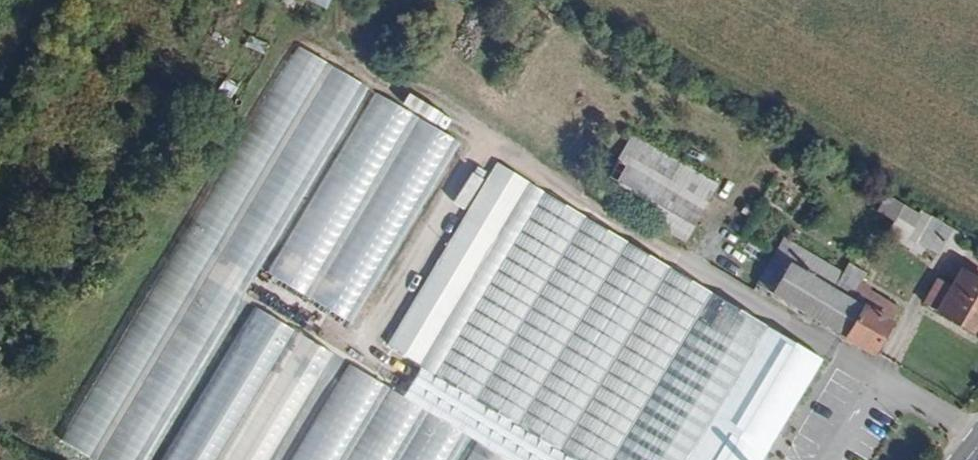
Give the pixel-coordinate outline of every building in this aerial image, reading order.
[(250,35),(246,46),(267,54),(271,43),(250,35)] [(92,459),(141,459),(365,86),(297,46),(60,441),(92,459)] [(375,93),(267,277),(352,327),(461,144),(375,93)] [(616,163),(702,213),(719,184),(635,132),(616,163)] [(478,195),(490,167),(479,162),(467,190),(478,195)] [(702,213),(616,163),(610,173),(620,180),(612,193),(686,239),(702,213)] [(817,359),(500,166),(390,347),(420,365),(402,395),(464,433),(475,440),(508,459),(755,459),(817,359)] [(920,247),(940,254),(949,226),(929,219),(920,247)] [(774,255),(890,320),(898,307),(859,285),(865,274),(847,263),(843,271),(784,237),(774,255)] [(774,255),(757,284),(833,328),(873,351),(890,320),(774,255)] [(977,322),(977,277),(964,268),(955,284),(941,276),(925,303),(973,330),(977,322)] [(334,355),(255,308),(163,459),(271,459),(334,355)] [(464,433),(402,395),(348,363),(289,459),(447,459),(464,433)] [(475,440),(463,459),(508,459),(475,440)]
